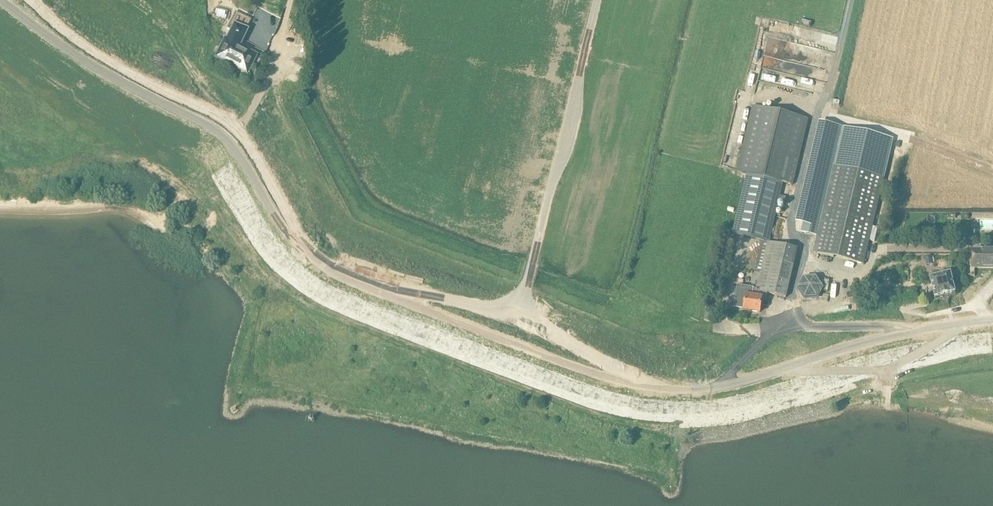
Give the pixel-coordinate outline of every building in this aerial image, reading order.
[(214,9),(212,16),(226,19),(227,12),(214,9)] [(213,29),(218,31),(221,26),(216,23),(213,29)] [(258,55),(229,40),(224,37),(214,58),(247,75),(258,55)] [(808,120),(753,107),(737,172),(747,174),(733,234),(762,241),(768,243),(768,242),(769,242),(783,183),(793,185),(808,120)] [(818,236),(813,253),(864,265),(869,241),(872,227),(884,179),(884,178),(893,141),(843,129),(834,167),(818,236)] [(797,249),(769,242),(768,242),(768,243),(762,241),(755,272),(751,289),(737,287),(734,307),(744,309),(744,311),(760,313),(762,300),(766,300),(767,293),(786,298),(797,249)] [(974,253),(974,268),(992,269),(992,253),(974,253)] [(950,275),(930,280),(935,299),(955,293),(950,275)] [(827,279),(800,278),(799,299),(826,300),(827,279)]
